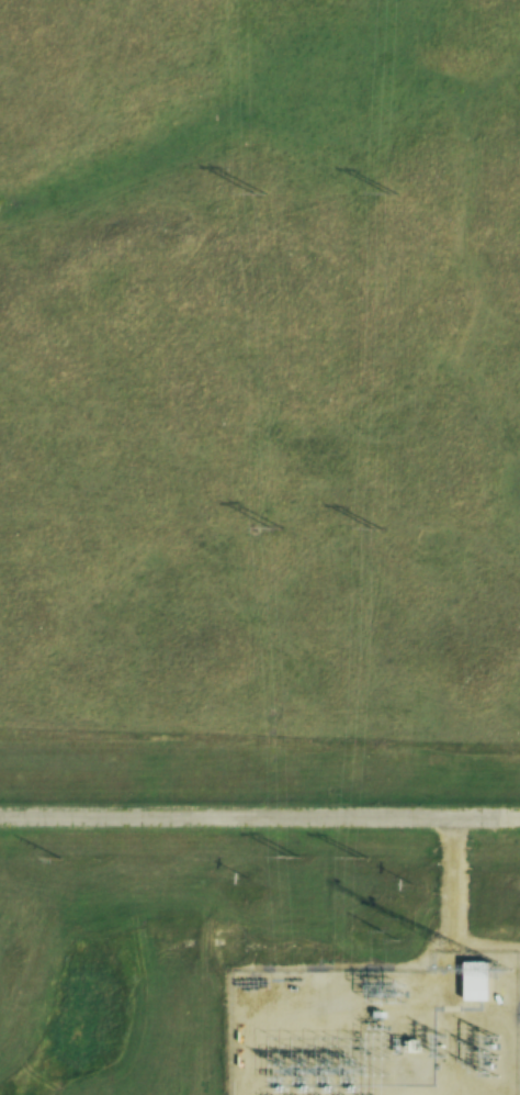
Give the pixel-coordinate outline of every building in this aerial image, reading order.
[(468,1002),(493,1002),(493,961),(468,961),(468,1002)]
